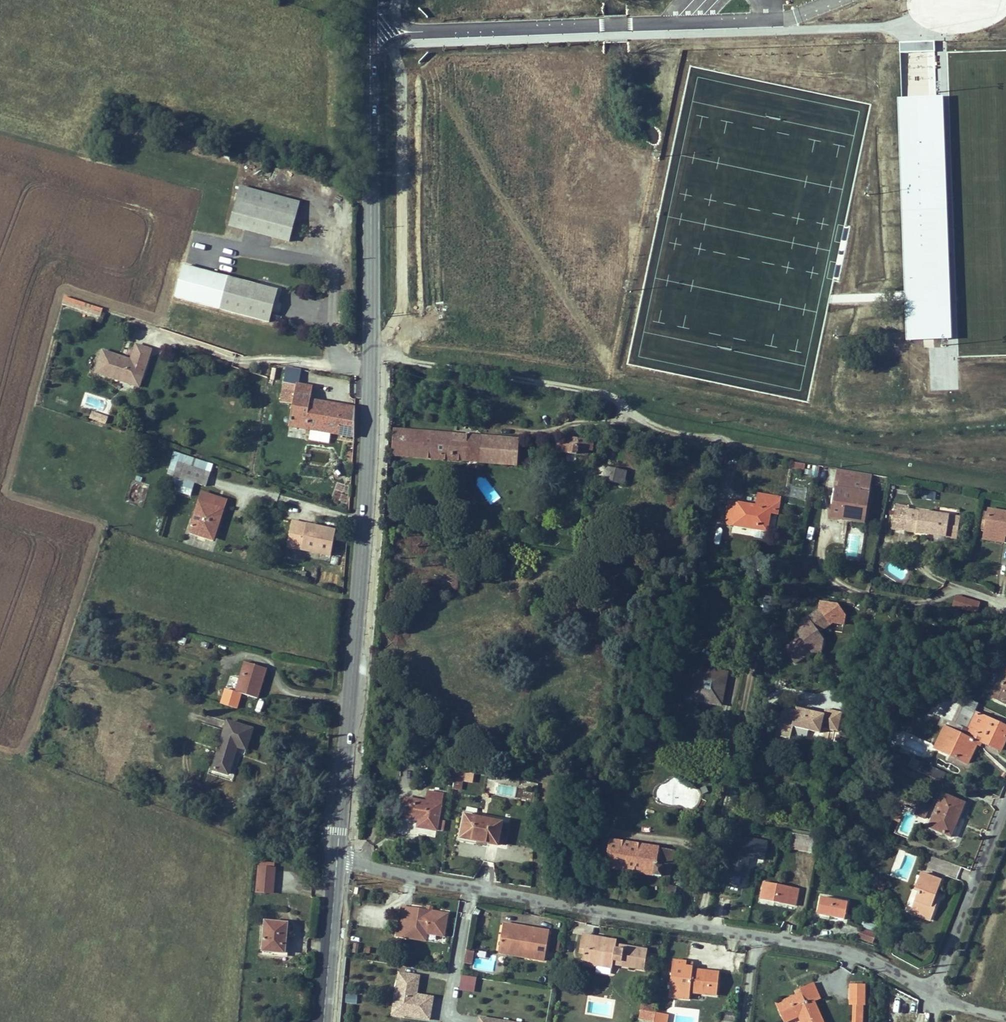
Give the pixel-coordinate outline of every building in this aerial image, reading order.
[(898,99),(905,341),(951,340),(944,97),(898,99)] [(290,242),(300,203),(240,187),(229,226),(290,242)] [(269,322),(277,290),(184,266),(175,297),(269,322)] [(87,312),(90,305),(77,301),(75,308),(87,312)] [(143,375),(151,350),(136,345),(131,360),(125,358),(124,360),(122,359),(122,357),(103,351),(96,372),(132,385),(136,373),(143,375)] [(286,368),(284,383),(299,385),(301,370),(286,368)] [(139,387),(143,375),(136,373),(132,385),(139,387)] [(338,435),(342,406),(311,401),(313,388),(299,385),(284,383),(281,402),(293,404),(289,426),(338,435)] [(354,437),(355,408),(342,406),(338,435),(354,437)] [(517,465),(519,440),(393,430),(391,455),(517,465)] [(592,450),(593,440),(570,437),(570,445),(557,443),(556,451),(587,456),(588,450),(592,450)] [(649,448),(651,442),(639,439),(638,446),(649,448)] [(212,464),(174,451),(171,460),(201,471),(209,473),(212,464)] [(209,473),(201,471),(171,460),(168,474),(174,476),(195,483),(206,486),(210,474),(209,473)] [(623,483),(626,472),(607,468),(607,467),(598,465),(595,478),(604,480),(604,479),(605,478),(613,480),(613,481),(623,483)] [(868,495),(871,474),(841,469),(840,475),(845,476),(843,490),(838,489),(836,489),(832,508),(857,512),(860,494),(868,495)] [(191,496),(195,483),(174,476),(170,489),(191,496)] [(214,537),(223,510),(214,507),(217,498),(202,493),(190,530),(214,537)] [(770,513),(771,509),(778,510),(780,497),(759,494),(757,506),(729,501),(726,518),(734,519),(733,522),(756,526),(755,529),(756,529),(767,531),(770,513)] [(864,522),(868,495),(860,494),(857,512),(832,508),(831,517),(864,522)] [(223,510),(226,501),(217,498),(214,507),(223,510)] [(946,537),(949,516),(909,509),(909,507),(896,505),(892,529),(929,534),(930,532),(934,533),(934,535),(946,537)] [(989,510),(988,513),(985,513),(982,528),(986,528),(985,532),(986,532),(1003,535),(1005,535),(1005,513),(989,510)] [(956,538),(959,517),(949,516),(946,537),(956,538)] [(755,529),(756,526),(733,522),(734,519),(726,518),(725,524),(755,529)] [(331,556),(336,531),(292,521),(287,546),(331,556)] [(842,554),(857,558),(864,529),(850,525),(842,554)] [(766,538),(767,531),(756,529),(755,536),(754,535),(754,536),(766,538)] [(213,541),(214,537),(190,530),(189,533),(213,541)] [(1002,542),(1003,535),(986,532),(985,539),(1002,542)] [(976,613),(979,603),(957,596),(954,606),(976,613)] [(775,607),(776,600),(766,598),(765,606),(775,607)] [(817,649),(819,634),(818,633),(830,625),(819,610),(804,620),(802,633),(803,635),(800,637),(785,648),(795,663),(811,652),(817,649)] [(822,651),(823,640),(819,634),(817,649),(811,652),(814,656),(822,651)] [(257,698),(266,668),(245,662),(236,692),(226,689),(221,704),(237,708),(241,693),(257,698)] [(991,697),(1005,703),(1005,701),(1005,664),(991,697)] [(721,704),(727,673),(696,667),(690,698),(721,704)] [(974,712),(978,704),(946,689),(933,701),(928,702),(929,704),(936,707),(933,713),(943,717),(939,726),(945,728),(935,748),(967,763),(977,743),(981,745),(983,742),(1000,750),(1005,738),(1005,727),(974,712)] [(887,705),(889,697),(880,695),(878,703),(887,705)] [(838,731),(842,713),(825,709),(824,715),(796,708),(792,726),(820,733),(821,727),(838,731)] [(246,750),(252,729),(227,721),(212,770),(228,774),(234,756),(232,755),(234,750),(235,751),(237,747),(246,750)] [(904,745),(921,755),(927,744),(910,734),(904,745)] [(897,763),(900,757),(884,750),(881,756),(897,763)] [(945,772),(922,762),(921,762),(912,758),(908,767),(941,781),(945,772)] [(471,781),(472,774),(455,771),(454,778),(453,788),(460,789),(462,780),(471,781)] [(441,805),(443,794),(428,792),(427,802),(441,805)] [(958,820),(965,803),(942,793),(928,828),(949,837),(956,819),(958,820)] [(438,820),(441,805),(427,802),(405,798),(402,817),(416,820),(416,818),(419,819),(419,820),(418,827),(443,831),(445,821),(438,820)] [(925,818),(930,806),(920,802),(915,814),(925,818)] [(899,822),(901,817),(894,814),(892,819),(899,822)] [(502,824),(502,822),(465,815),(461,838),(498,845),(498,843),(502,824)] [(951,837),(958,820),(956,819),(949,837),(951,837)] [(506,844),(509,825),(502,824),(498,843),(506,844)] [(851,837),(854,830),(848,827),(845,834),(851,837)] [(815,852),(817,837),(793,833),(790,848),(815,852)] [(765,860),(768,840),(734,835),(728,875),(747,877),(750,858),(765,860)] [(670,868),(673,850),(604,839),(600,862),(606,863),(606,867),(661,877),(663,867),(670,868)] [(273,886),(274,869),(260,867),(259,867),(258,885),(273,886)] [(669,878),(670,868),(663,867),(661,877),(669,878)] [(931,916),(938,899),(934,897),(936,892),(940,880),(921,873),(915,891),(918,892),(912,909),(931,916)] [(887,885),(877,877),(872,884),(882,891),(887,885)] [(795,906),(799,889),(764,882),(761,897),(773,900),(773,902),(795,906)] [(272,893),(273,886),(258,885),(257,892),(272,893)] [(675,896),(677,888),(667,886),(665,894),(675,896)] [(844,919),(848,903),(820,897),(817,914),(844,919)] [(444,936),(448,914),(432,912),(431,911),(431,914),(427,913),(427,911),(411,908),(410,913),(401,912),(397,936),(406,938),(408,930),(427,933),(444,936)] [(931,916),(912,909),(911,913),(929,921),(931,916)] [(285,953),(287,923),(265,921),(263,951),(285,953)] [(875,932),(877,926),(865,921),(863,928),(875,932)] [(545,961),(550,931),(531,928),(530,931),(503,926),(500,945),(527,950),(526,957),(545,961)] [(873,943),(876,934),(862,929),(859,938),(873,943)] [(426,941),(427,933),(408,930),(406,938),(426,941)] [(644,969),(647,950),(623,946),(623,949),(615,948),(616,945),(617,941),(582,935),(580,949),(584,950),(584,954),(583,961),(597,964),(597,961),(613,964),(613,960),(621,961),(620,965),(644,969)] [(527,950),(500,945),(498,952),(526,957),(527,950)] [(471,964),(473,951),(466,950),(464,963),(471,964)] [(717,995),(719,975),(706,973),(706,971),(693,970),(693,967),(686,967),(687,963),(673,961),(670,987),(679,987),(679,990),(690,991),(690,992),(691,992),(691,990),(702,991),(702,993),(717,995)] [(397,971),(391,1014),(429,1020),(433,996),(418,994),(421,975),(397,971)] [(546,979),(543,974),(536,977),(539,983),(546,979)] [(461,975),(459,991),(474,993),(476,977),(461,975)] [(814,1002),(820,999),(813,983),(799,989),(801,993),(803,997),(797,999),(795,996),(776,1004),(784,1021),(786,1021),(799,1017),(801,1021),(823,1021),(814,1002)] [(866,985),(852,984),(851,1006),(854,1006),(854,1021),(862,1021),(862,1006),(865,1007),(866,985)] [(690,992),(690,991),(679,990),(679,987),(670,987),(669,997),(689,999),(690,992)] [(654,1021),(655,1013),(640,1010),(639,1018),(654,1021)]
